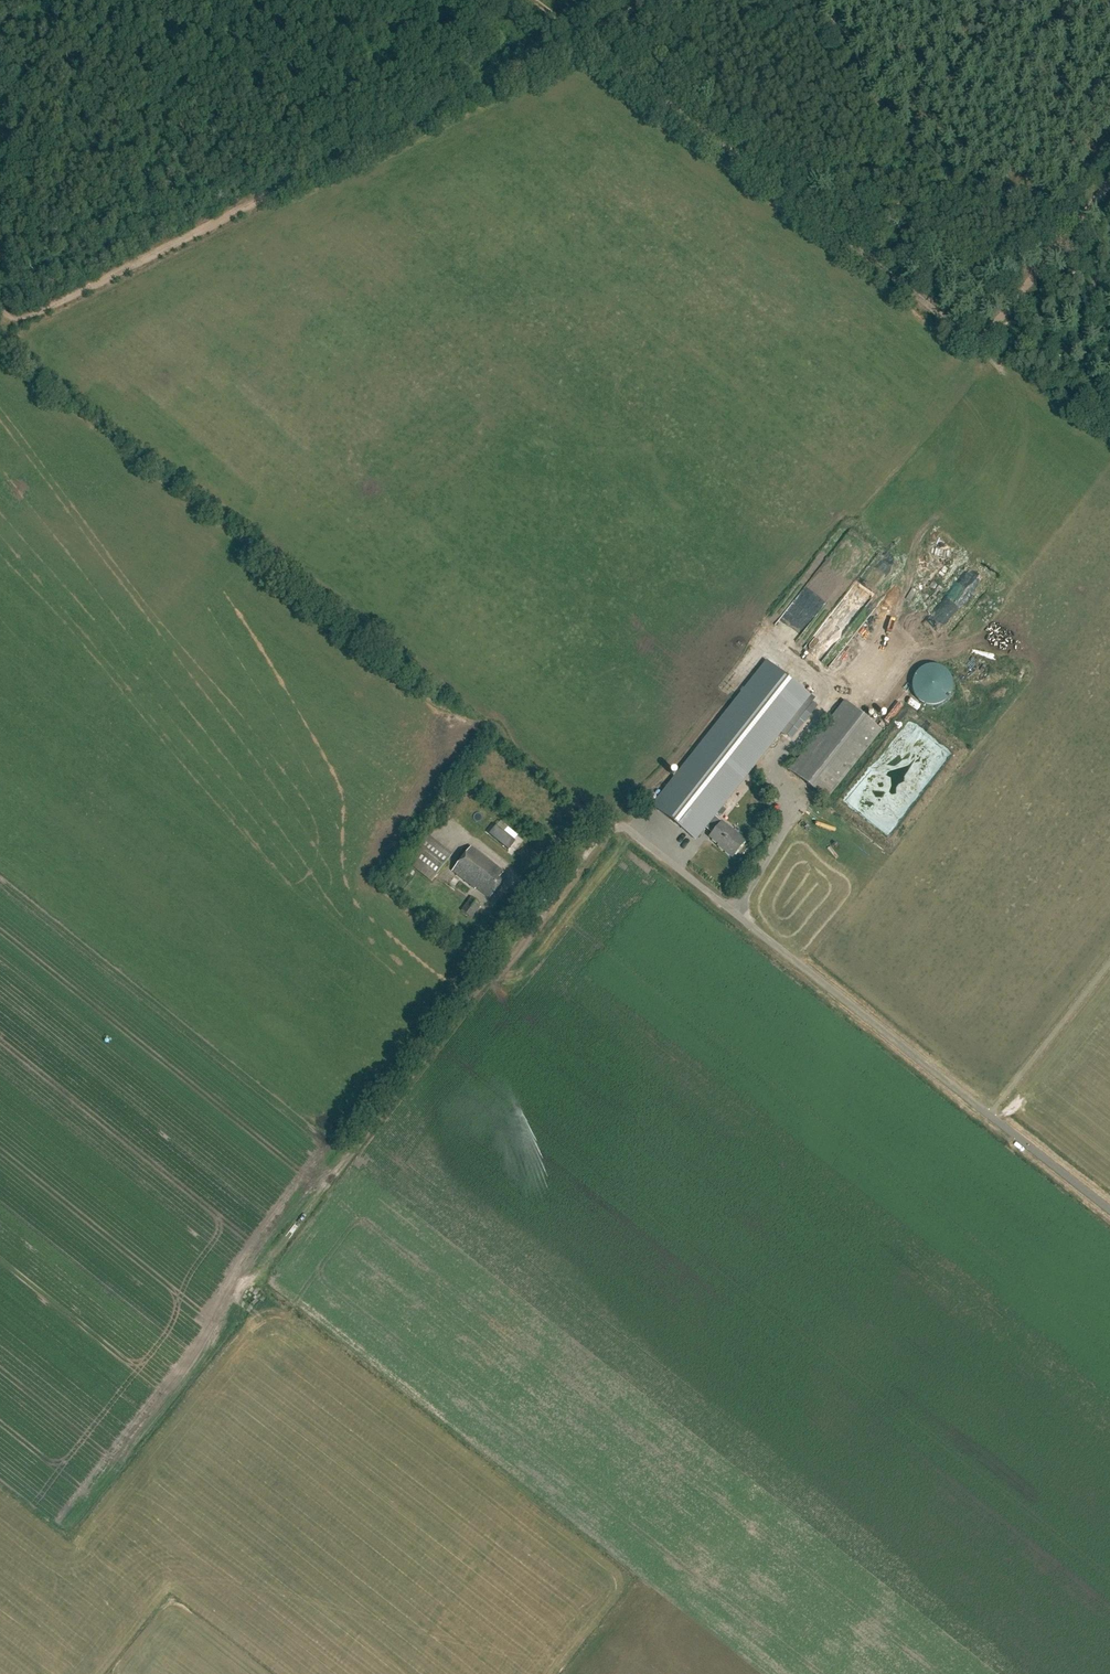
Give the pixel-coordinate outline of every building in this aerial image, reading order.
[(950,578),(952,583),(961,579),(959,574),(950,578)] [(804,674),(838,630),(824,619),(808,640),(811,642),(799,657),(800,658),(794,666),(804,674)] [(849,653),(854,659),(863,651),(858,646),(849,653)] [(786,664),(770,681),(780,691),(796,674),(786,664)] [(943,676),(912,684),(914,693),(922,691),(925,700),(948,695),(943,676)] [(906,696),(903,701),(914,707),(917,702),(906,696)] [(892,697),(874,720),(881,726),(899,702),(892,697)] [(826,799),(880,731),(844,702),(789,771),(826,799)] [(864,710),(870,713),(873,704),(867,702),(864,710)] [(745,841),(712,815),(775,736),(735,704),(685,767),(686,767),(654,807),(694,838),(704,827),(712,834),(709,837),(719,844),(717,846),(732,857),(745,841)] [(869,714),(873,718),(879,711),(875,708),(869,714)] [(899,721),(838,797),(856,811),(861,805),(855,801),(860,795),(857,792),(861,786),(868,791),(869,789),(885,794),(879,803),(875,801),(871,812),(887,817),(890,808),(898,798),(907,801),(916,789),(918,782),(921,783),(939,761),(941,755),(945,749),(946,747),(911,719),(904,717),(897,726),(899,721)] [(496,826),(489,834),(508,850),(515,842),(496,826)] [(431,881),(451,855),(426,835),(406,861),(431,881)] [(489,898),(501,882),(498,879),(504,872),(471,846),(452,871),(475,889),(475,888),(489,898)] [(471,918),(480,905),(470,898),(461,910),(471,918)]
